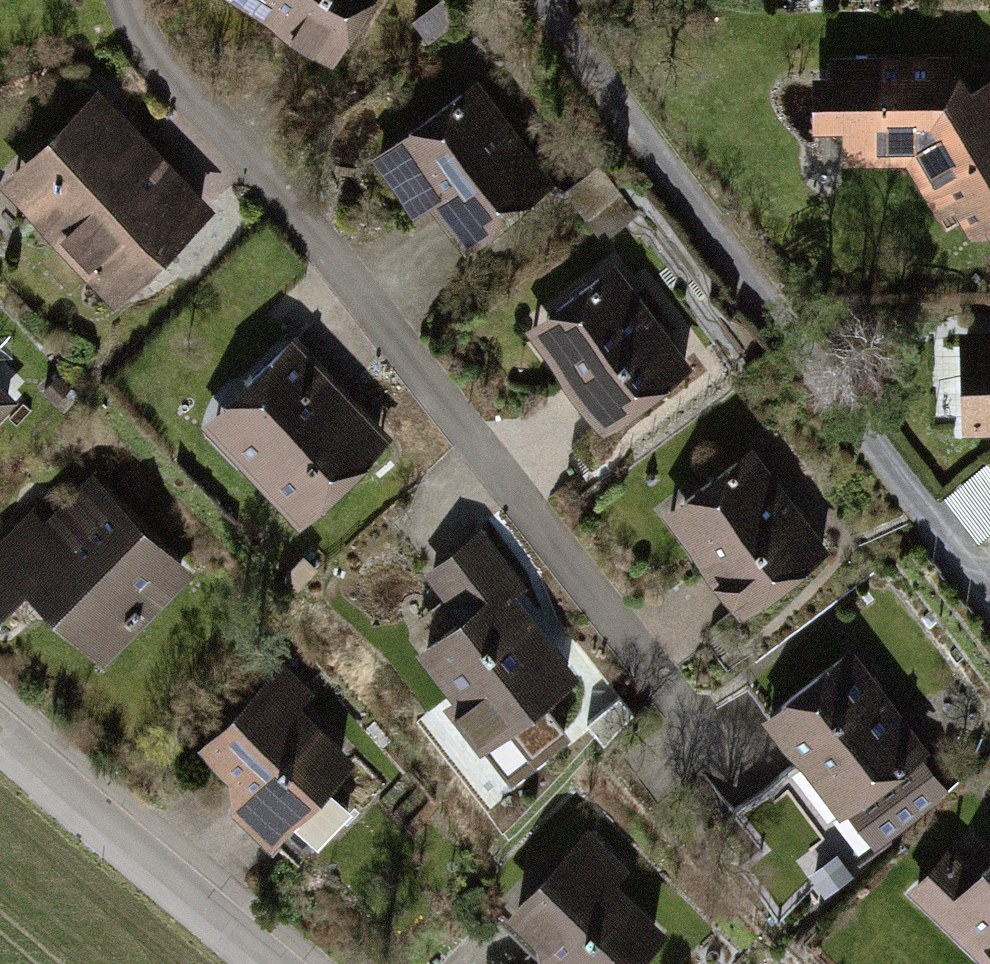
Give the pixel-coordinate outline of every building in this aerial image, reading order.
[(339,63),(378,0),(236,0),(339,63)] [(451,0),(447,0),(416,23),(433,45),(466,20),(451,0)] [(824,52),(827,161),(905,159),(970,254),(989,242),(989,77),(983,81),(963,49),(824,52)] [(431,197),(468,245),(557,176),(480,77),(374,159),(414,210),(431,197)] [(8,177),(121,297),(215,208),(102,89),(8,177)] [(699,364),(614,255),(528,322),(613,431),(699,364)] [(967,324),(968,350),(937,351),(939,415),(970,414),(970,434),(989,434),(989,324),(967,324)] [(210,425),(307,524),(399,434),(301,336),(210,425)] [(0,377),(0,422),(22,398),(0,377)] [(834,548),(751,438),(662,505),(745,615),(834,548)] [(977,539),(989,529),(989,460),(989,459),(943,493),(977,539)] [(193,567),(98,472),(48,522),(33,508),(0,541),(0,606),(5,611),(28,588),(100,660),(193,567)] [(460,614),(417,647),(492,742),(580,673),(518,595),(533,583),(486,522),(425,570),(460,614)] [(322,571),(307,555),(290,571),(304,587),(322,571)] [(938,748),(855,638),(766,705),(849,815),(866,803),(890,835),(938,798),(914,766),(938,748)] [(191,753),(277,843),(361,764),(303,703),(317,691),(289,661),(191,753)] [(669,930),(619,880),(638,861),(598,821),(511,907),(548,944),(568,963),(634,963),(669,930)] [(982,870),(955,844),(911,891),(989,963),(989,862),(982,870)] [(855,881),(841,862),(810,885),(825,904),(855,881)]
